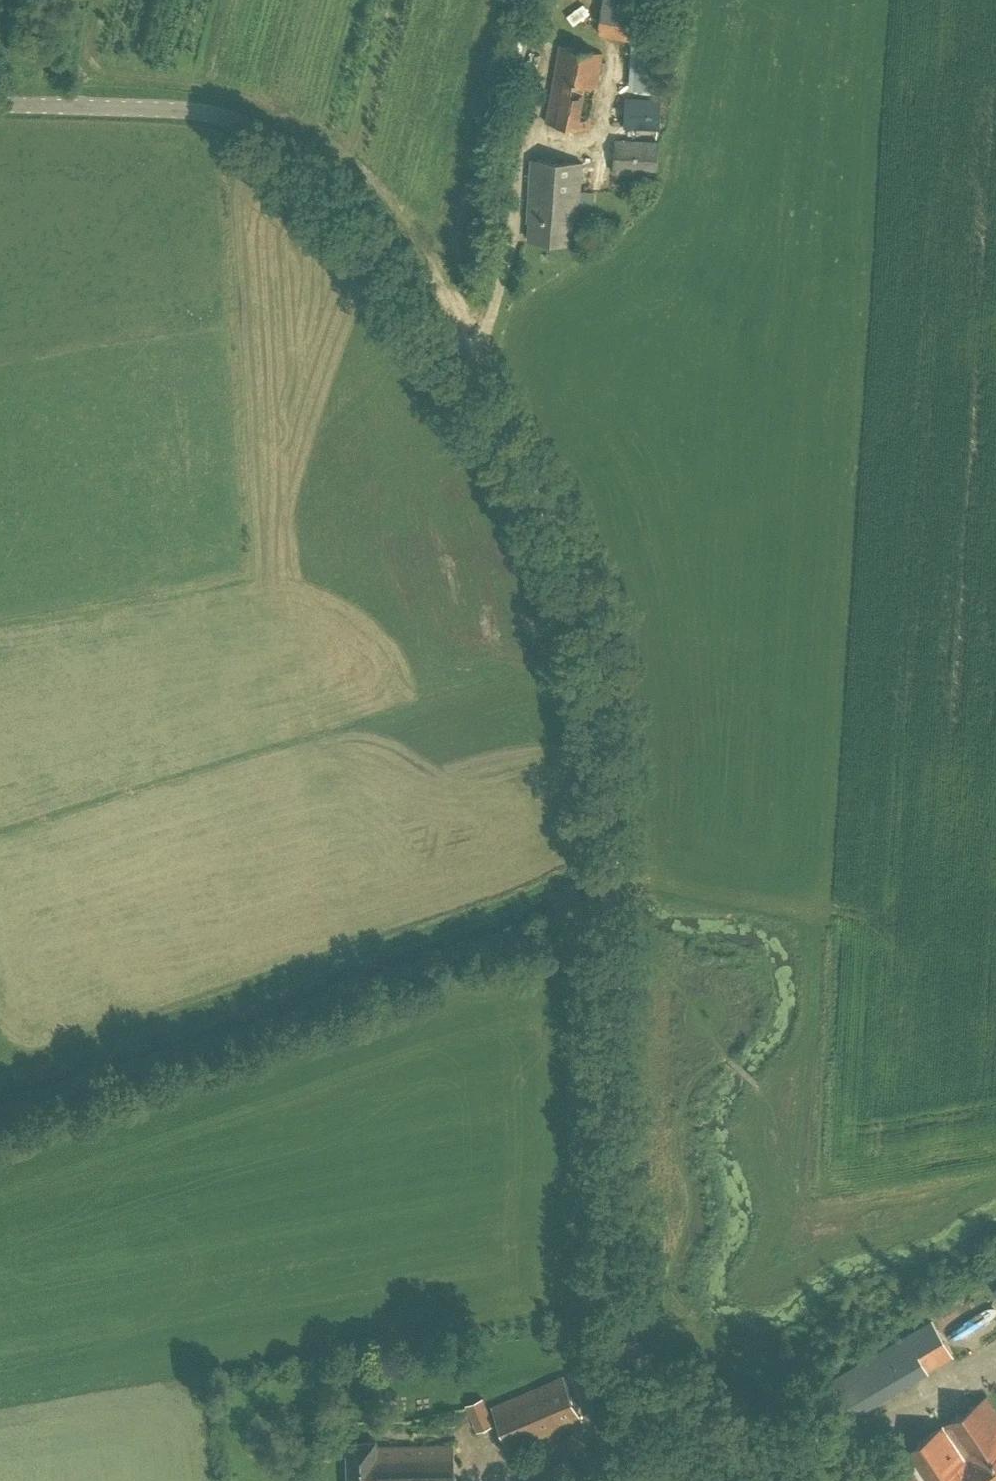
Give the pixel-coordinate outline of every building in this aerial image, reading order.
[(597,35),(636,42),(645,2),(637,0),(604,0),(597,35)] [(627,88),(655,90),(657,45),(631,43),(630,43),(627,88)] [(589,131),(603,54),(558,45),(544,122),(589,131)] [(660,129),(662,100),(624,98),(623,128),(660,129)] [(657,176),(658,141),(615,139),(613,173),(657,176)] [(578,220),(582,164),(531,161),(527,217),(529,217),(528,240),(574,243),(575,220),(578,220)] [(995,1331),(995,1311),(951,1336),(959,1351),(995,1331)] [(839,1423),(910,1384),(908,1381),(954,1357),(933,1320),(887,1346),(817,1386),(839,1423)] [(511,1451),(582,1420),(563,1376),(492,1405),(511,1451)] [(477,1432),(494,1425),(482,1397),(465,1405),(477,1432)] [(987,1398),(903,1453),(905,1456),(894,1464),(904,1480),(995,1480),(995,1412),(987,1398)] [(375,1441),(348,1442),(349,1480),(455,1480),(454,1444),(375,1445),(375,1441)]
